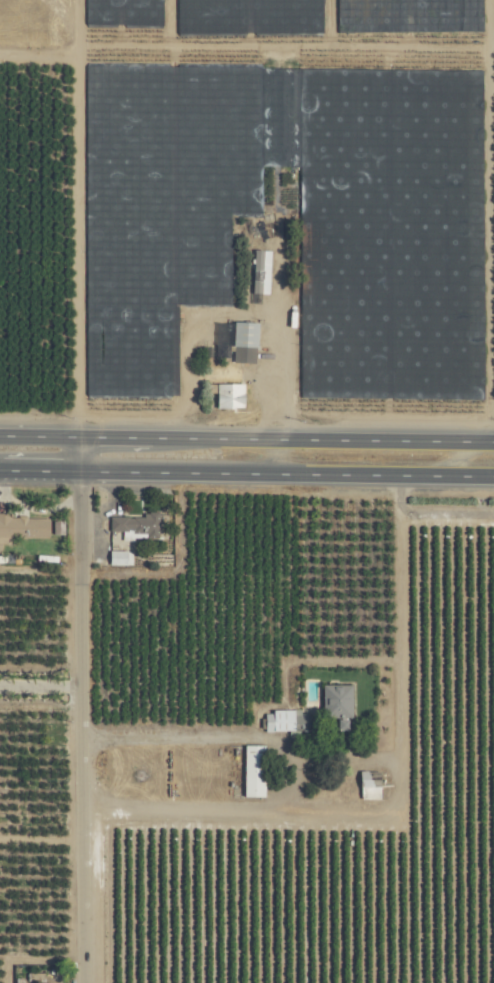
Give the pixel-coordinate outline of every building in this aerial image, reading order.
[(268,294),(269,251),(252,250),(251,294),(268,294)] [(231,363),(255,363),(256,322),(232,321),(231,363)] [(215,408),(242,409),(243,384),(215,383),(215,408)] [(9,518),(9,513),(0,513),(0,538),(47,537),(47,517),(9,518)] [(157,534),(158,516),(110,514),(109,532),(157,534)] [(131,551),(109,552),(109,566),(131,565),(131,551)] [(351,715),(350,685),(321,686),(322,718),(335,718),(335,731),(346,731),(345,715),(351,715)] [(263,712),(264,732),(307,731),(306,711),(263,712)] [(264,745),(243,745),(243,797),(263,798),(264,745)] [(379,800),(379,772),(359,772),(359,799),(379,800)]
